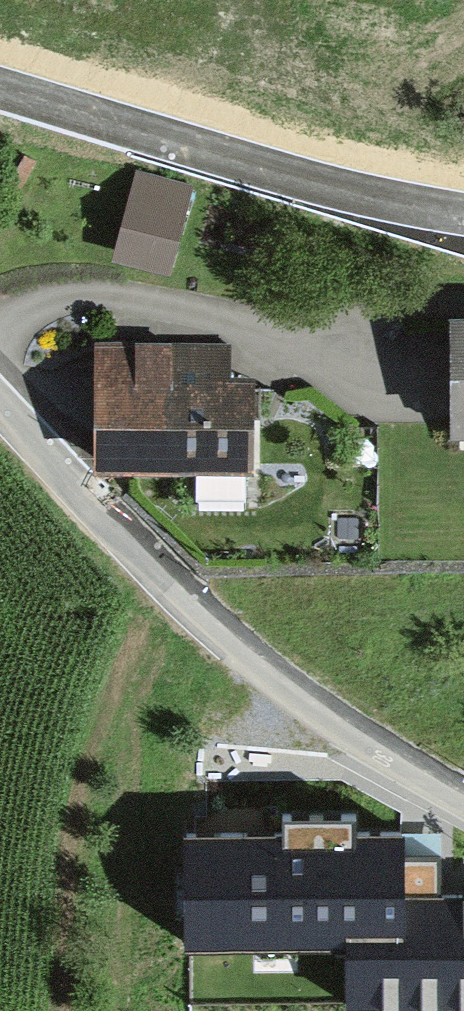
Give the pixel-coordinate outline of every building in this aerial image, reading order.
[(133,169),(109,250),(169,268),(193,186),(133,169)] [(450,297),(451,426),(463,426),(463,297),(450,297)] [(229,341),(96,340),(95,461),(260,462),(261,370),(228,370),(229,341)] [(248,775),(246,916),(326,917),(325,952),(372,953),(371,1010),(463,1010),(463,995),(463,818),(378,817),(379,786),(363,777),(248,775)]
